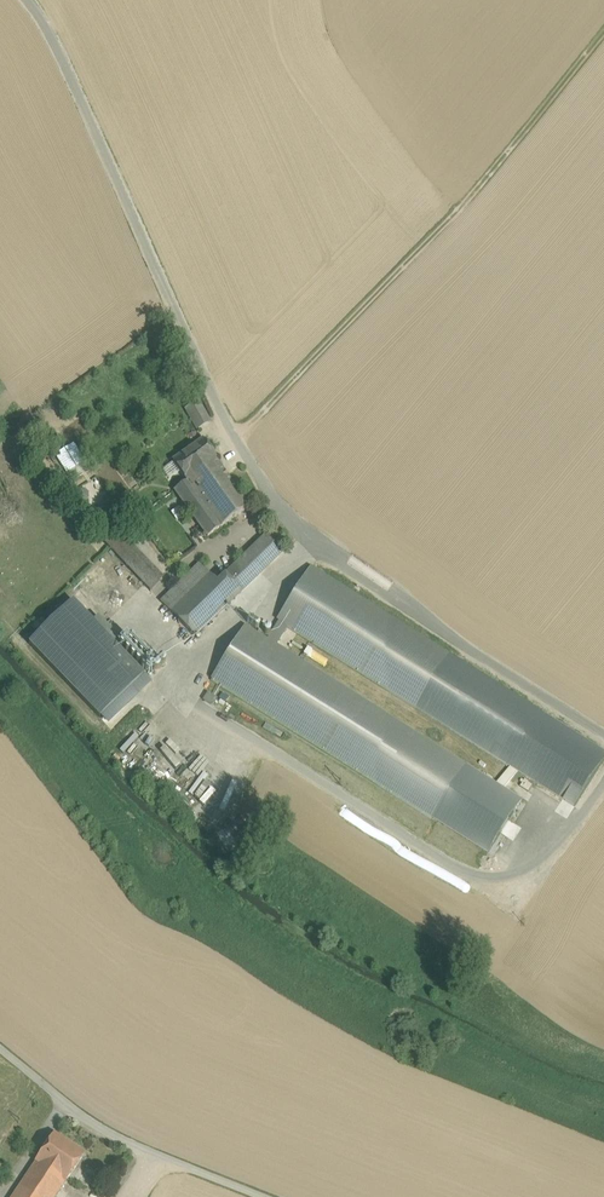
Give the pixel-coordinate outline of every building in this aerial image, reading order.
[(213,423),(204,407),(197,410),(195,406),(186,410),(198,431),(213,423)] [(205,441),(175,463),(186,479),(187,479),(199,470),(216,458),(205,441)] [(56,454),(67,474),(86,463),(75,443),(56,454)] [(216,458),(199,470),(203,476),(191,484),(221,528),(250,507),(216,458)] [(199,470),(187,479),(189,482),(191,484),(203,476),(199,470)] [(191,484),(189,482),(177,491),(209,537),(221,528),(191,484)] [(164,580),(116,529),(103,542),(151,592),(164,580)] [(267,536),(238,564),(255,580),(280,555),(267,536)] [(200,564),(161,603),(171,614),(210,575),(200,564)] [(238,564),(225,576),(242,592),(255,580),(238,564)] [(603,771),(603,741),(309,573),(271,639),(248,626),(216,682),(237,694),(238,693),(243,699),(293,728),(297,726),(293,720),(301,721),(299,725),(305,721),(299,713),(317,714),(338,725),(350,726),(352,729),(394,752),(393,765),(381,773),(385,778),(362,777),(497,854),(527,801),(507,790),(516,773),(520,773),(582,809),(603,771)] [(210,575),(171,614),(195,638),(234,600),(218,583),(210,575)] [(242,592),(225,576),(218,583),(234,600),(242,592)] [(59,623),(36,643),(112,725),(114,725),(156,686),(152,676),(131,654),(130,653),(121,643),(125,639),(105,617),(98,620),(86,606),(82,608),(72,617),(59,623)] [(167,743),(162,748),(178,766),(184,761),(167,743)] [(554,811),(567,819),(575,805),(562,798),(554,811)] [(84,1154),(54,1134),(35,1163),(36,1163),(65,1182),(66,1183),(84,1154)] [(36,1163),(13,1196),(55,1196),(65,1182),(36,1163)]
